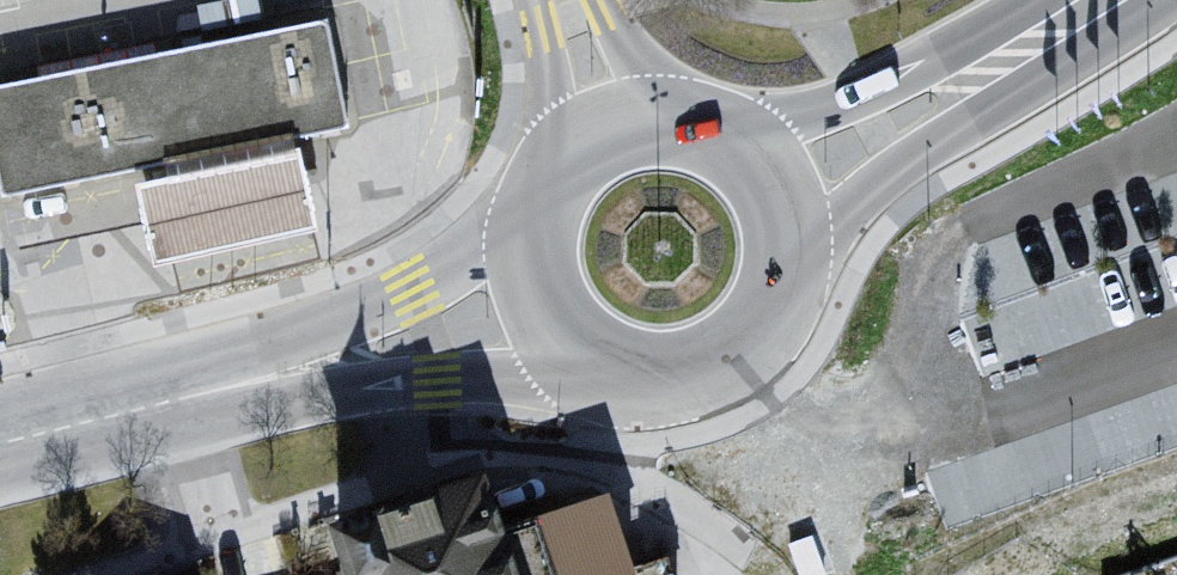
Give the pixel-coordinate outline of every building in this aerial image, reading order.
[(0,101),(0,147),(11,207),(350,141),(329,35),(0,101)] [(328,241),(312,162),(152,195),(170,276),(328,241)] [(1168,237),(1176,263),(1176,234),(1168,237)] [(1112,280),(1007,293),(1014,344),(1118,331),(1112,280)] [(928,453),(947,515),(1176,444),(1176,375),(928,453)] [(329,515),(348,574),(519,574),(502,523),(483,465),(329,515)] [(502,523),(519,574),(628,574),(629,574),(599,491),(502,523)]
